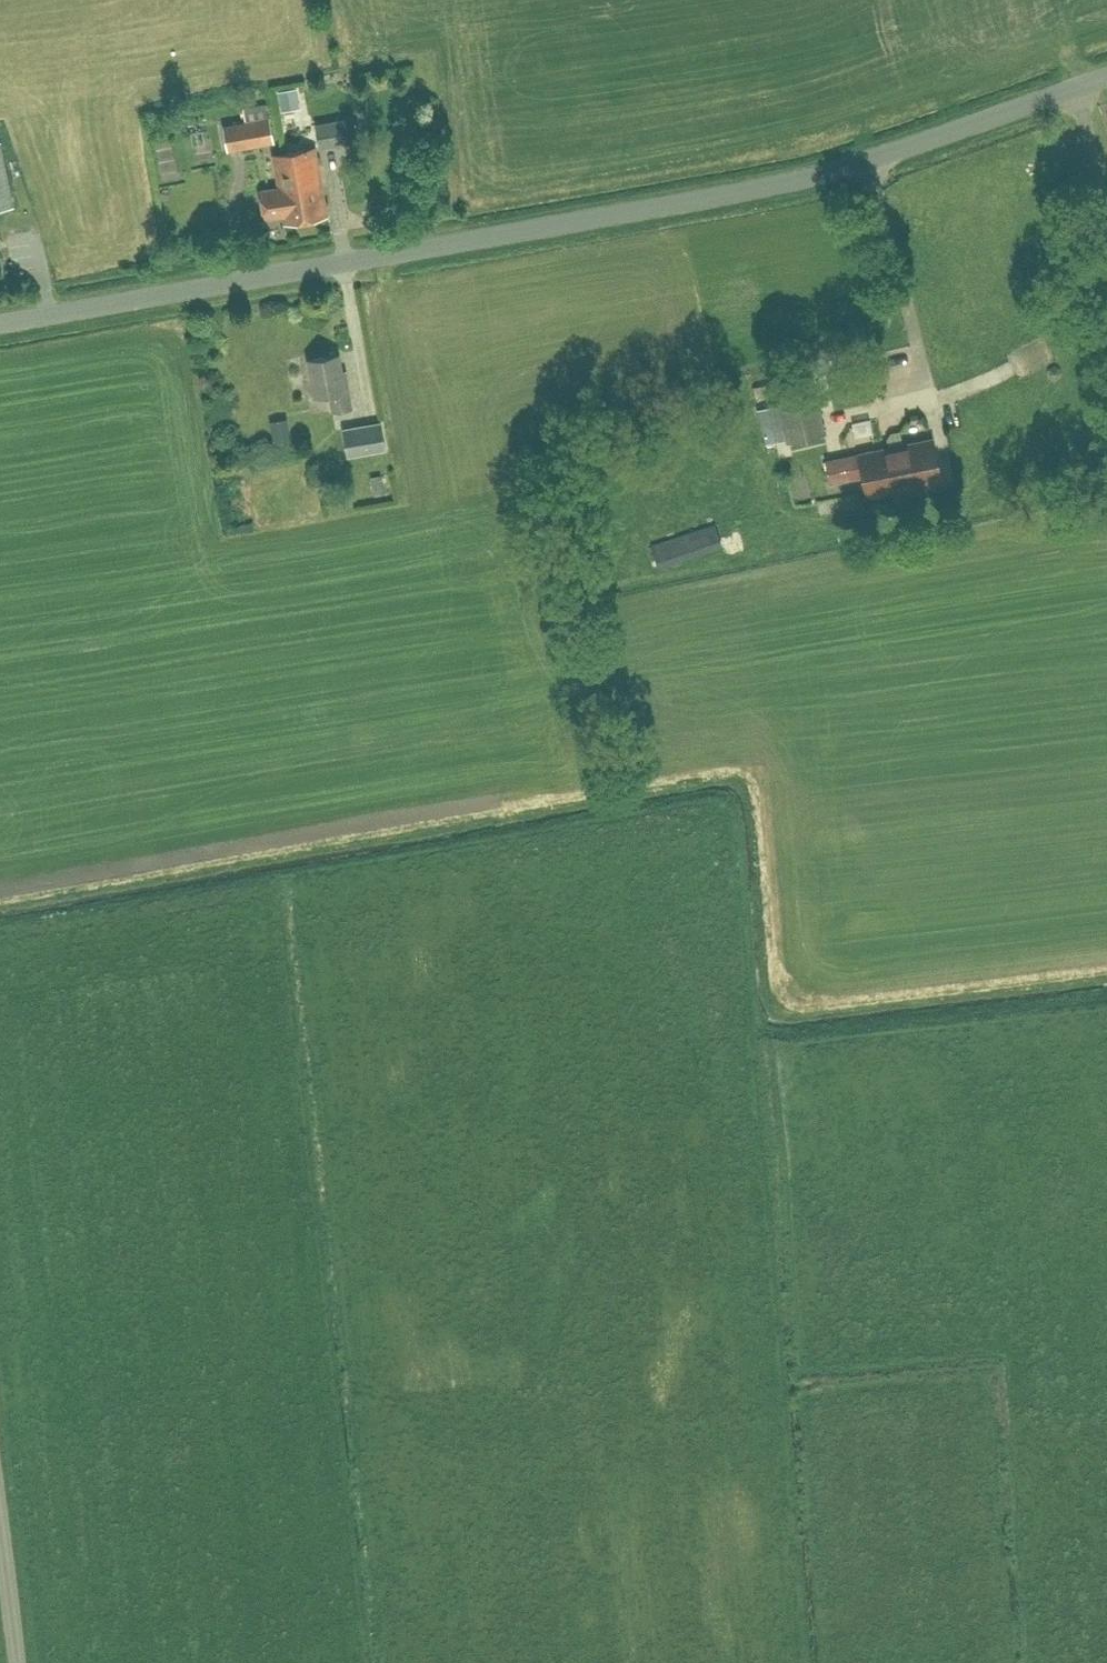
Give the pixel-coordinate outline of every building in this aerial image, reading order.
[(284,94),(290,114),(304,110),(299,90),(284,94)] [(351,116),(315,123),(319,146),(355,139),(351,116)] [(242,149),(272,143),(268,118),(246,122),(238,124),(242,149)] [(12,203),(0,142),(0,206),(12,203)] [(277,184),(320,176),(314,146),(315,146),(314,145),(271,153),(271,154),(277,184)] [(327,213),(320,176),(277,184),(277,186),(260,189),(265,215),(282,212),(284,221),(327,213)] [(332,408),(350,405),(344,368),(341,369),(338,351),(307,356),(313,393),(329,391),(332,408)] [(997,367),(1002,379),(1018,373),(1014,361),(997,367)] [(772,383),(786,438),(820,429),(808,374),(772,383)] [(278,423),(283,442),(295,439),(290,419),(278,423)] [(347,452),(384,445),(379,419),(342,425),(347,452)] [(895,443),(904,485),(940,477),(931,435),(895,443)] [(904,485),(895,443),(858,451),(825,458),(830,480),(863,473),(867,492),(904,485)] [(657,563),(721,542),(713,521),(650,542),(657,563)]
